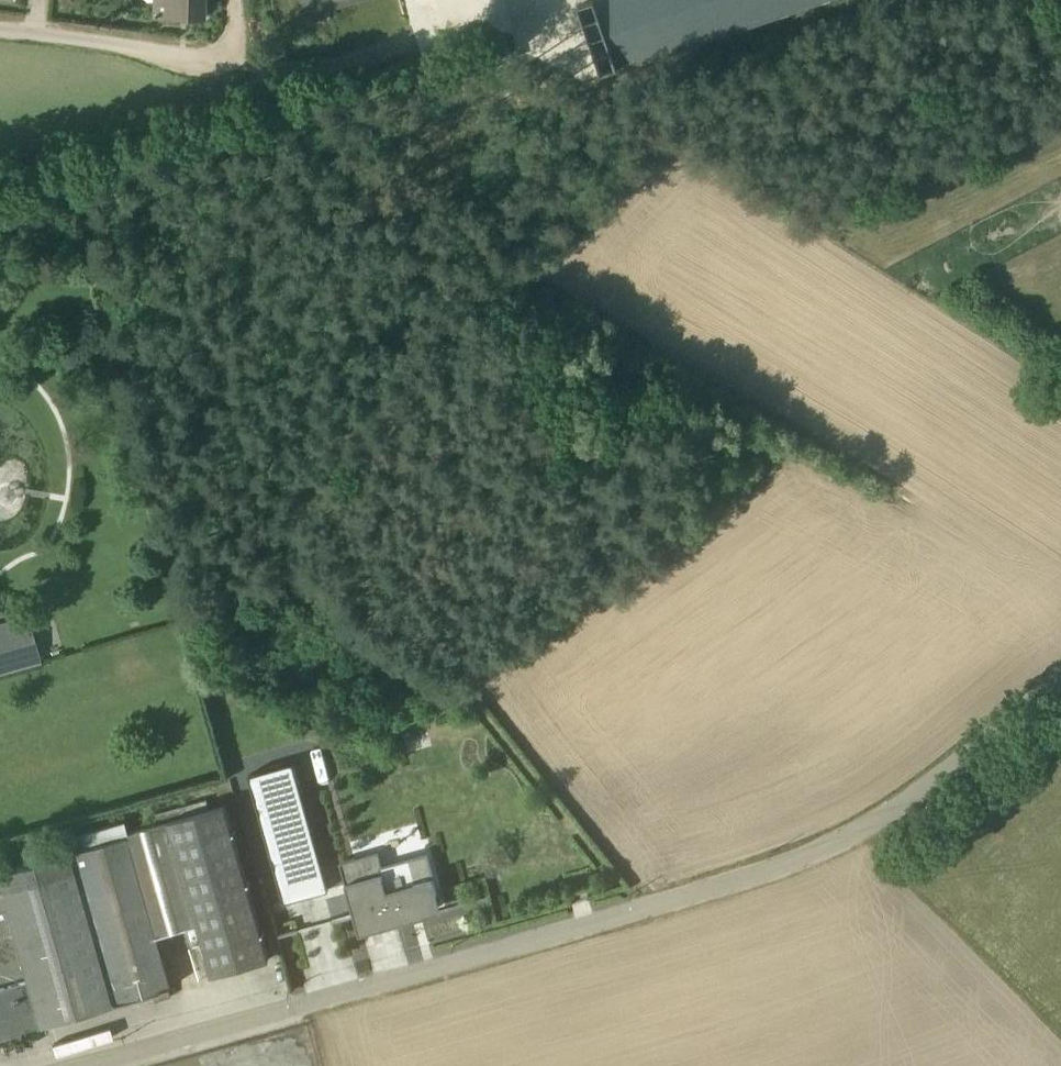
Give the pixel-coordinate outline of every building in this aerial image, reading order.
[(205,16),(205,0),(156,0),(156,15),(205,16)] [(598,75),(827,0),(594,0),(594,1),(575,8),(598,75)] [(38,661),(25,614),(0,621),(0,672),(38,661)] [(248,775),(283,901),(326,888),(291,762),(248,775)] [(168,987),(169,986),(155,936),(196,924),(209,974),(210,975),(268,959),(269,958),(224,804),(125,831),(122,821),(121,820),(72,835),(71,835),(61,838),(63,849),(0,866),(0,892),(37,1024),(149,993),(152,1001),(170,996),(170,995),(168,987)] [(358,934),(441,911),(432,877),(433,877),(427,852),(381,864),(377,851),(342,861),(341,861),(355,911),(352,912),(358,934)] [(0,892),(0,1034),(7,1032),(21,1029),(37,1024),(0,892)]
